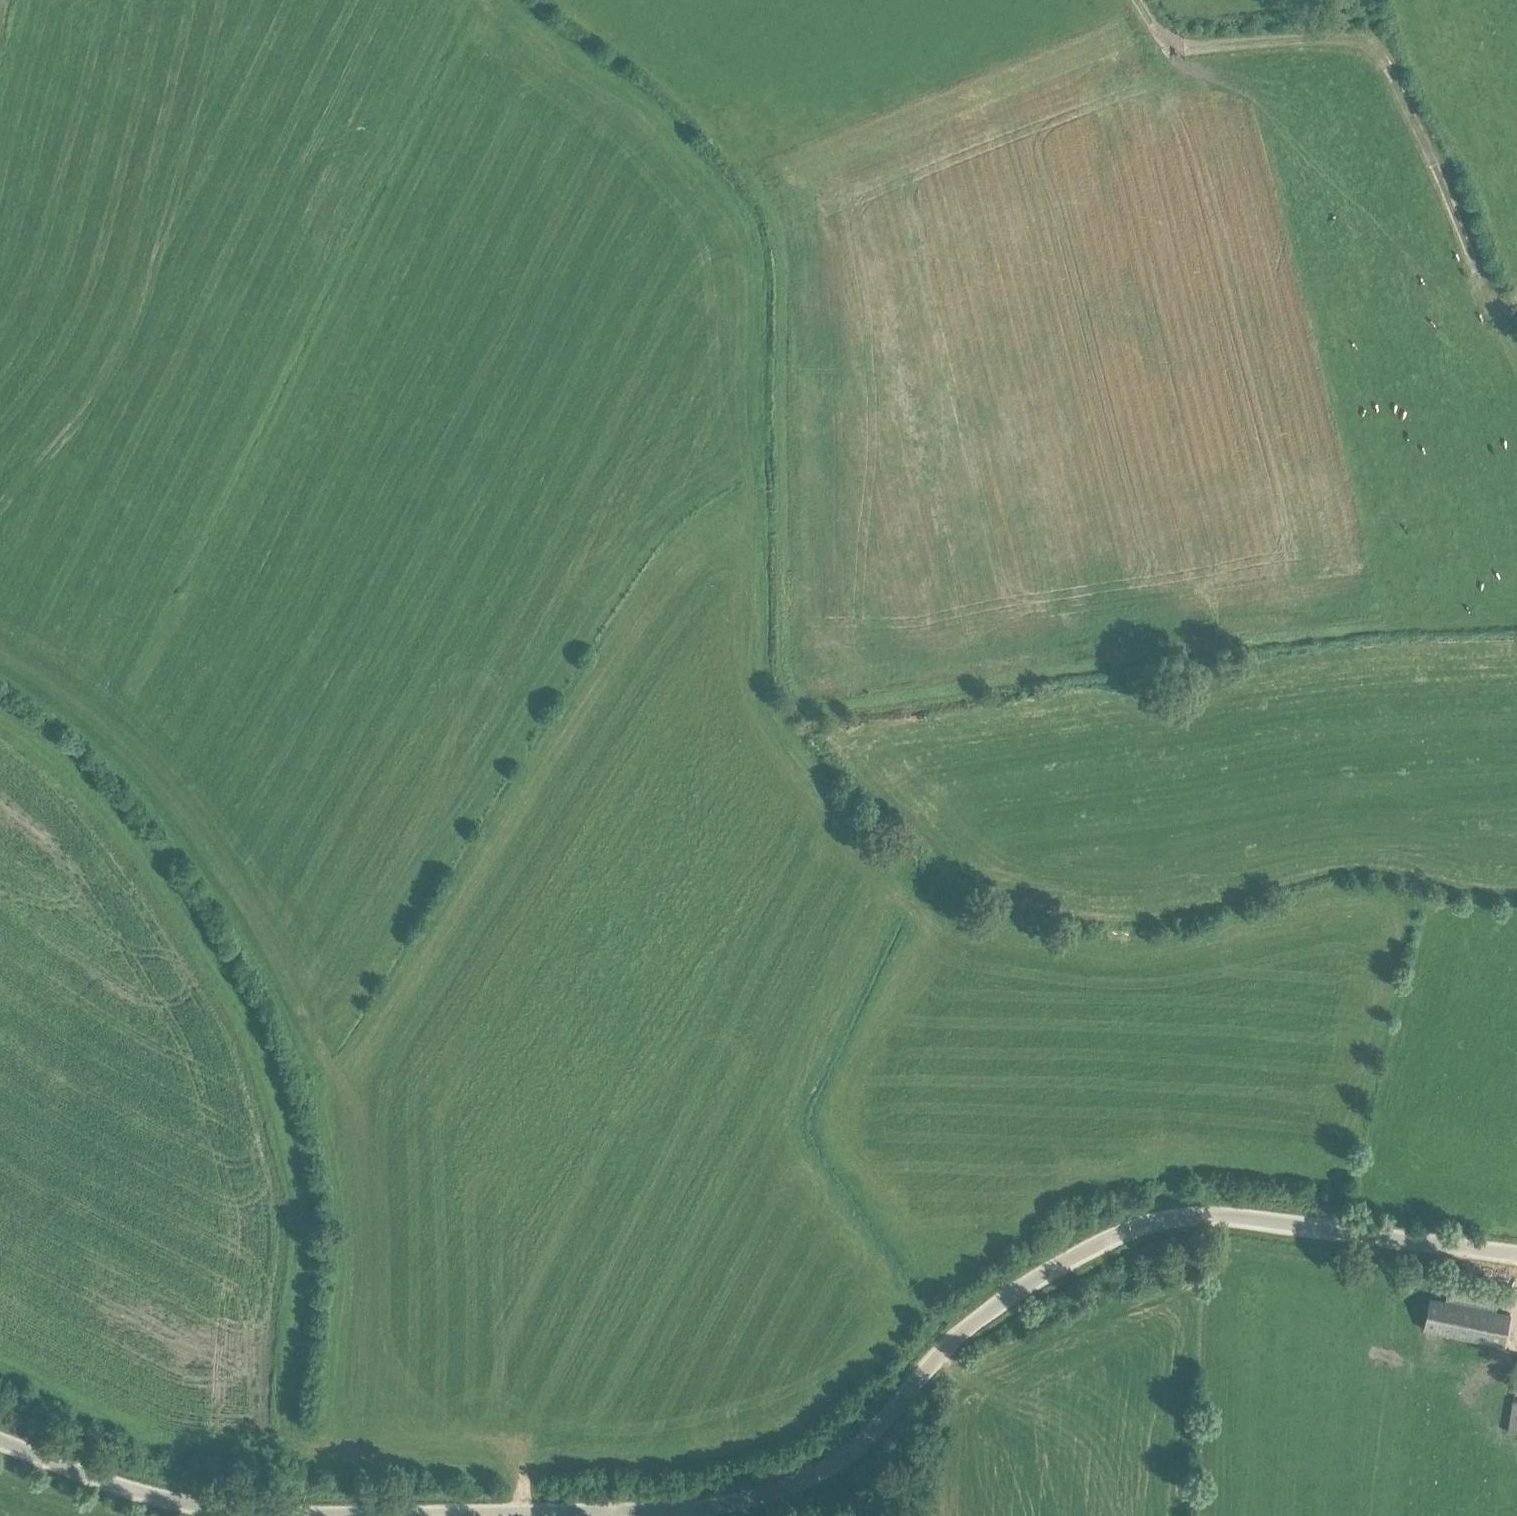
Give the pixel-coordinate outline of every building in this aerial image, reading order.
[(1492,1309),(1494,1299),(1450,1290),(1447,1301),(1433,1298),(1426,1329),(1503,1344),(1509,1313),(1492,1309)]
